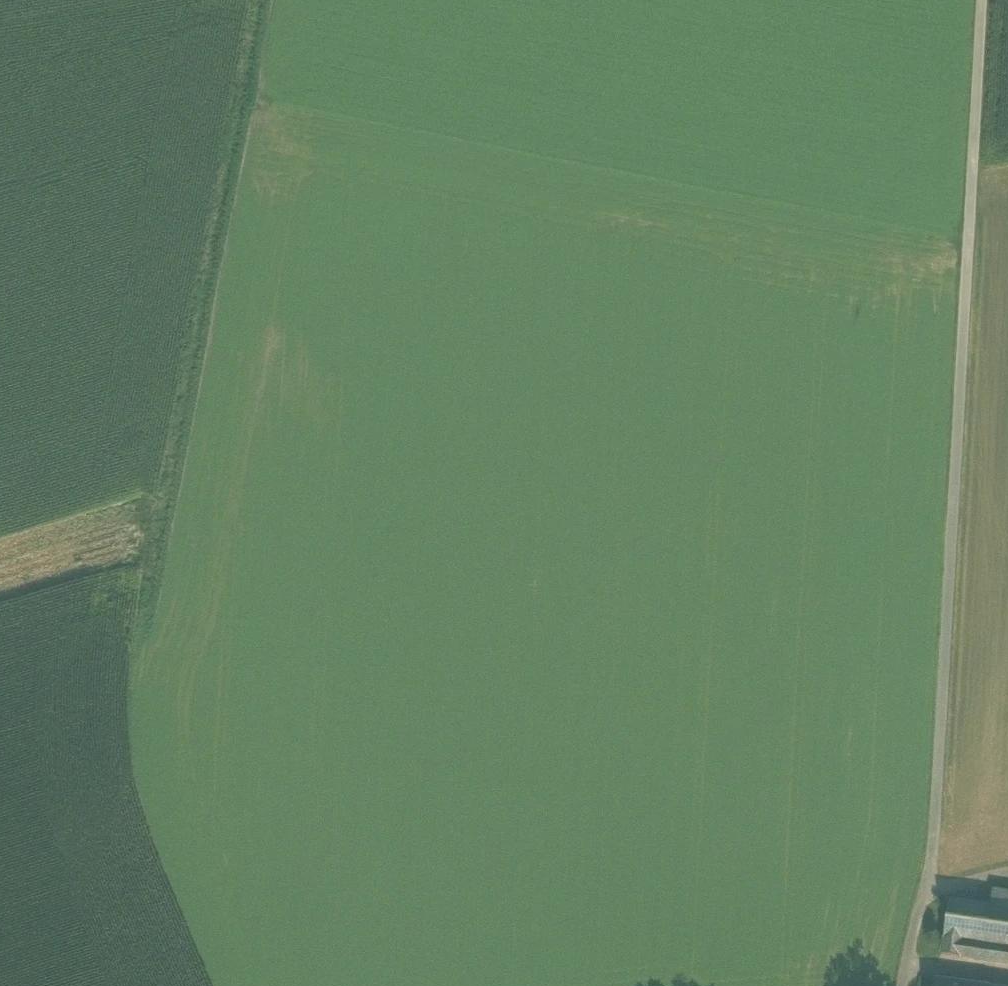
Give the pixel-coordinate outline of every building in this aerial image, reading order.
[(993,890),(990,906),(950,900),(941,955),(1007,965),(1007,892),(993,890)]
